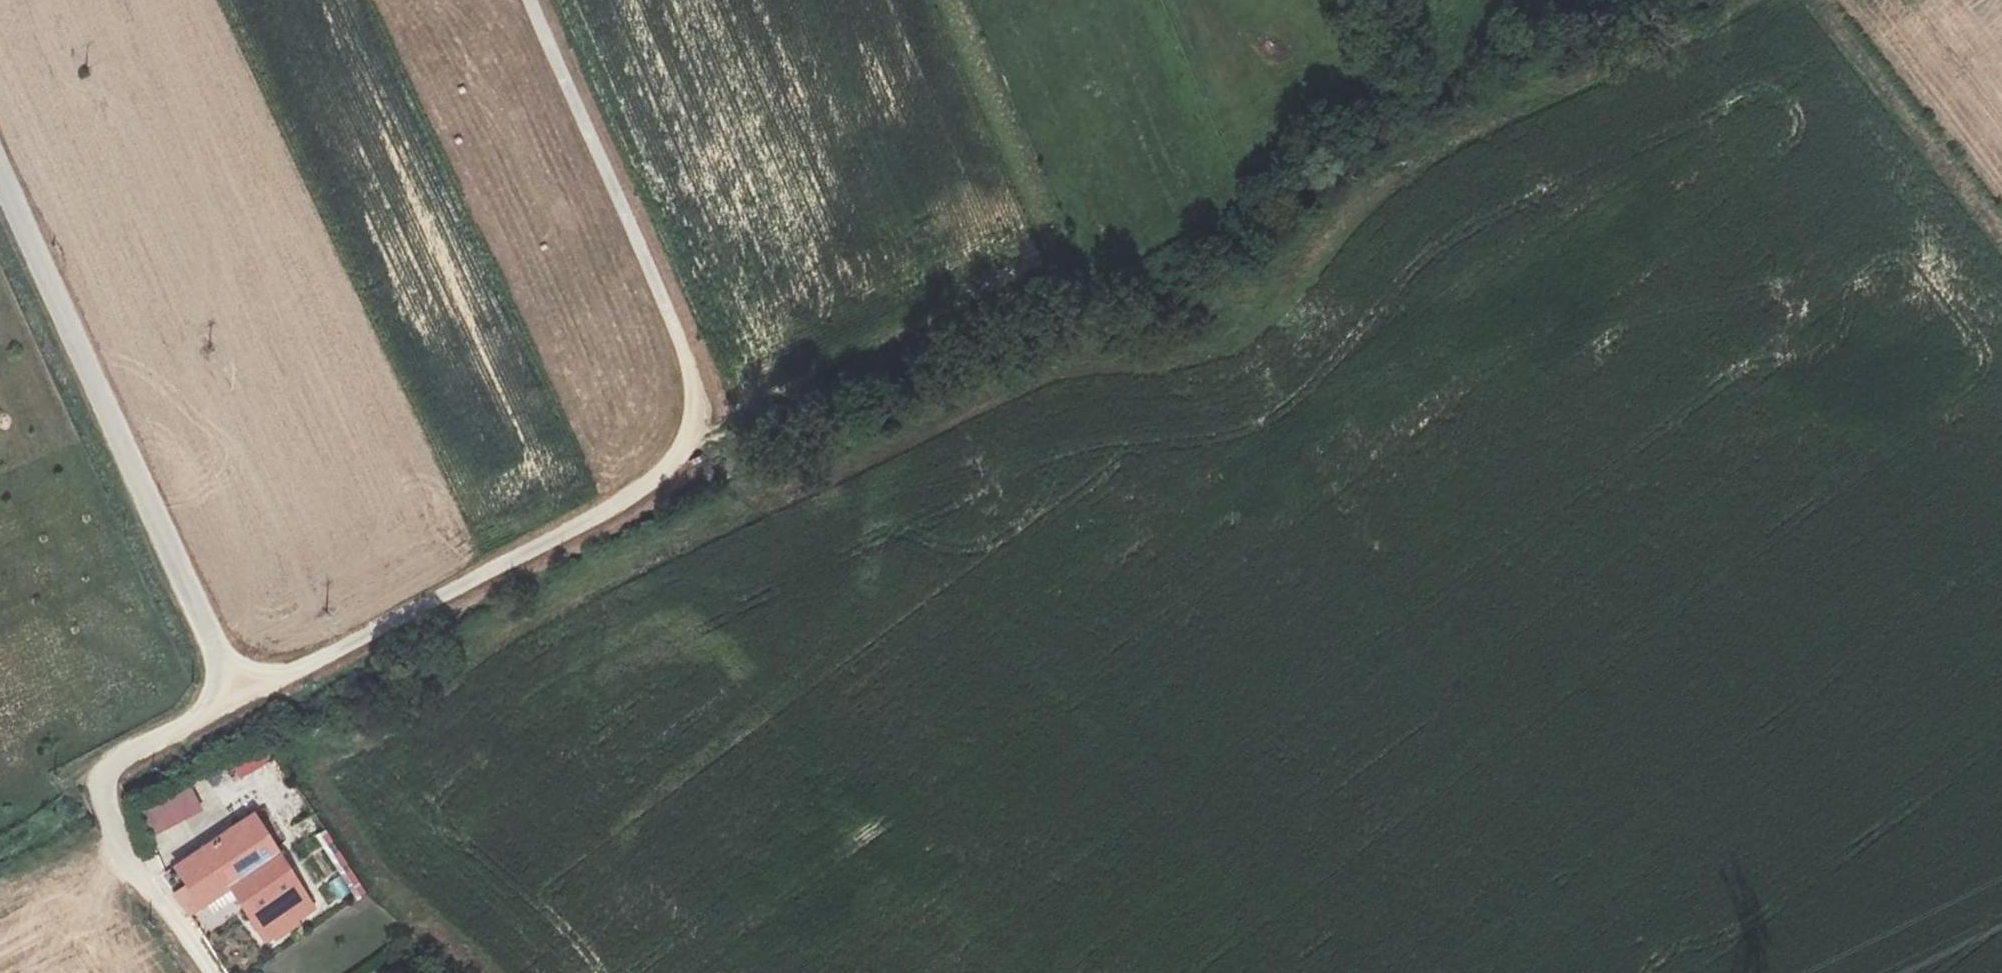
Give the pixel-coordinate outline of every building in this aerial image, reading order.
[(240,778),(265,764),(260,755),(235,768),(240,778)] [(191,789),(147,814),(159,836),(203,811),(191,789)] [(313,907),(251,814),(174,869),(188,888),(174,899),(187,916),(229,887),(265,941),(313,907)]
